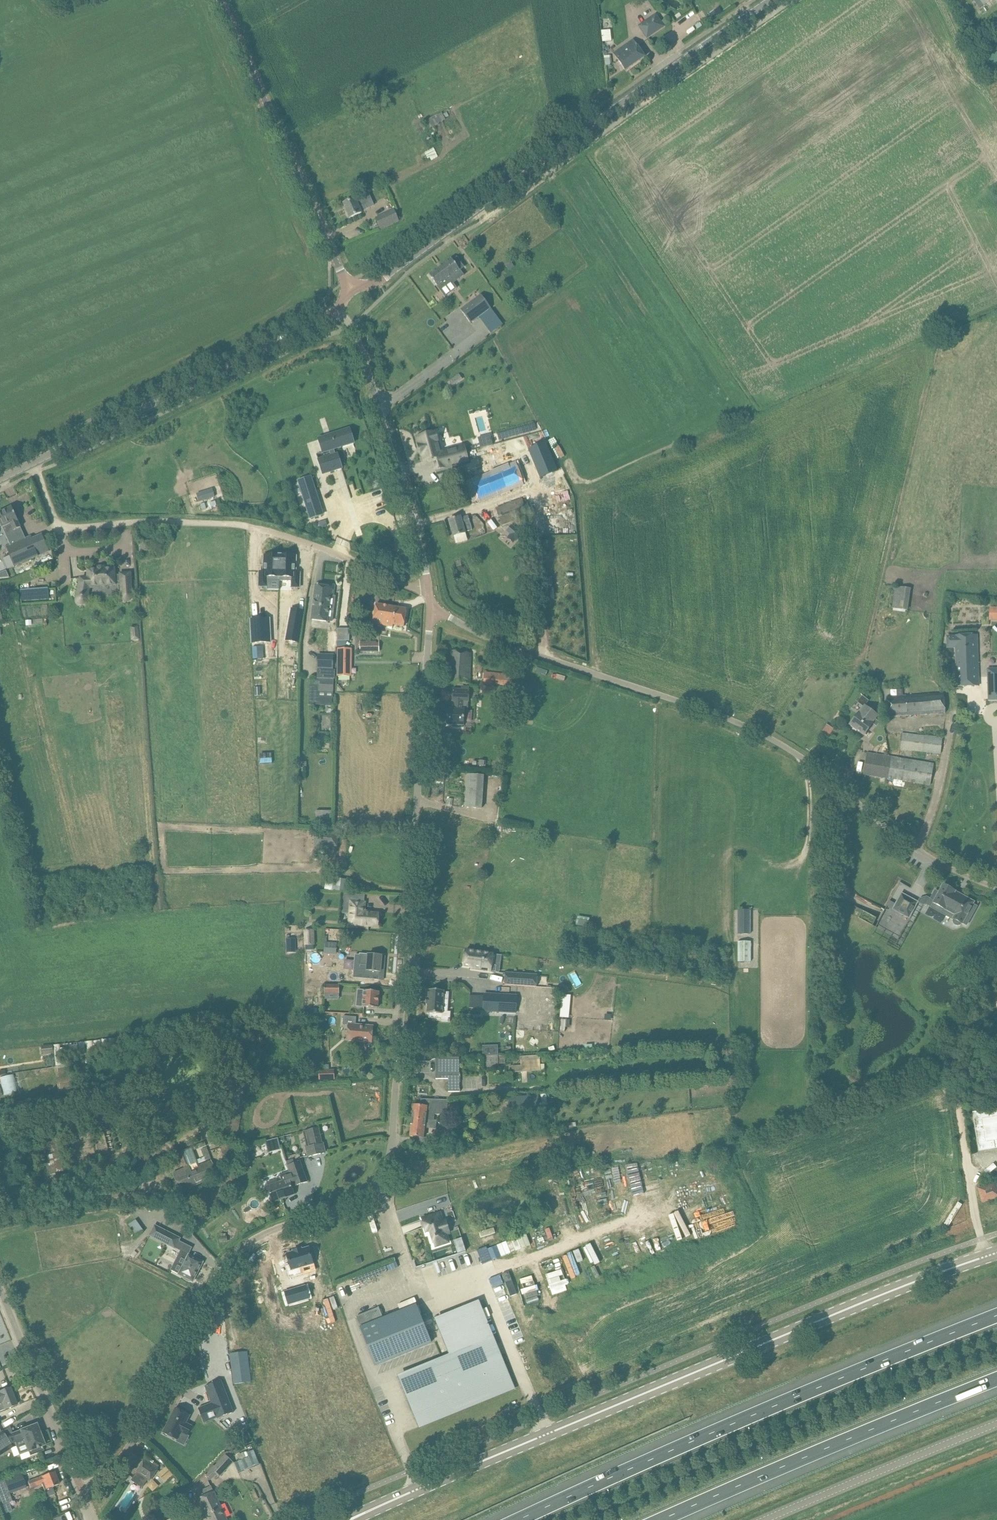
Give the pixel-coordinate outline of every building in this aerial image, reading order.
[(663,27),(655,14),(638,25),(647,38),(663,27)] [(610,30),(601,31),(602,42),(611,41),(610,30)] [(644,57),(634,42),(615,55),(625,70),(644,57)] [(612,65),(611,55),(604,56),(605,66),(612,65)] [(442,113),(428,119),(430,122),(432,127),(445,119),(444,118),(443,115),(442,113)] [(544,117),(533,125),(538,131),(545,126),(549,123),(544,117)] [(368,193),(343,204),(350,218),(362,213),(358,205),(371,200),(368,193)] [(394,209),(389,211),(394,223),(400,221),(394,209)] [(452,259),(430,275),(441,290),(463,274),(460,270),(464,267),(457,258),(453,261),(452,259)] [(481,295),(461,310),(470,323),(490,308),(481,295)] [(465,336),(474,331),(471,327),(463,332),(465,336)] [(331,435),(318,439),(322,452),(323,453),(329,450),(331,456),(325,458),(318,460),(323,473),(322,473),(323,474),(330,472),(330,474),(335,472),(335,470),(336,470),(342,468),(341,463),(338,454),(336,455),(334,449),(354,442),(350,429),(343,431),(343,429),(330,433),(331,435)] [(435,432),(418,437),(420,444),(419,444),(421,454),(422,454),(424,461),(432,459),(435,470),(468,461),(464,446),(441,453),(435,432)] [(490,435),(478,438),(480,448),(493,445),(490,435)] [(529,449),(540,478),(558,471),(547,442),(529,449)] [(516,461),(466,482),(472,504),(477,501),(480,503),(524,485),(516,461)] [(311,477),(298,481),(310,518),(314,517),(315,519),(320,518),(319,516),(323,515),(315,489),(317,488),(315,483),(313,484),(311,477)] [(212,491),(198,495),(200,502),(214,497),(212,491)] [(522,499),(496,508),(502,525),(528,515),(527,513),(531,511),(533,514),(545,509),(540,495),(527,501),(527,502),(524,504),(522,499)] [(0,513),(0,524),(2,528),(3,528),(8,540),(14,537),(17,543),(11,546),(7,548),(15,566),(49,551),(43,535),(32,539),(31,537),(26,539),(18,521),(12,507),(0,513)] [(458,517),(449,520),(453,536),(465,533),(465,532),(472,530),(468,516),(461,518),(461,517),(458,517)] [(495,520),(484,523),(486,531),(497,529),(495,520)] [(514,528),(510,534),(516,539),(521,533),(514,528)] [(333,548),(350,554),(354,543),(337,538),(333,548)] [(150,541),(140,542),(141,551),(150,551),(150,541)] [(259,573),(259,588),(266,588),(267,582),(279,582),(280,557),(264,557),(263,573),(259,573)] [(280,557),(279,582),(291,583),(291,589),(299,589),(300,575),(295,575),(296,558),(280,557)] [(80,579),(77,597),(78,597),(78,595),(88,597),(90,587),(116,585),(116,582),(121,582),(122,596),(122,597),(122,598),(123,599),(124,600),(125,600),(125,601),(126,601),(127,601),(128,601),(129,601),(129,600),(130,600),(131,599),(131,598),(132,598),(132,597),(132,596),(132,595),(130,573),(120,573),(120,575),(115,575),(115,568),(105,568),(105,566),(97,567),(97,569),(88,570),(88,571),(88,577),(81,578),(80,579)] [(0,573),(0,579),(9,577),(6,570),(0,573)] [(316,586),(312,620),(327,622),(327,621),(333,622),(336,596),(333,596),(334,586),(319,584),(319,586),(316,586)] [(907,610),(910,588),(895,586),(892,608),(907,610)] [(288,588),(284,599),(293,603),(297,592),(288,588)] [(376,604),(373,624),(393,627),(394,625),(404,627),(407,609),(376,604)] [(292,610),(286,642),(300,644),(305,613),(292,610)] [(269,620),(250,621),(251,645),(270,644),(269,620)] [(979,686),(978,635),(946,636),(947,648),(956,648),(957,686),(979,686)] [(361,651),(376,651),(376,643),(376,641),(361,641),(361,651)] [(338,676),(351,676),(351,649),(338,649),(338,676)] [(317,654),(317,669),(333,670),(334,654),(317,654)] [(496,680),(500,668),(471,658),(467,670),(496,680)] [(987,668),(988,701),(996,700),(996,668),(987,668)] [(314,678),(314,686),(319,686),(319,692),(319,697),(333,698),(333,693),(334,679),(320,679),(316,679),(314,678)] [(447,709),(446,725),(453,725),(453,728),(463,728),(463,725),(464,725),(464,722),(464,712),(465,709),(468,710),(469,700),(469,690),(461,690),(453,689),(452,700),(454,701),(454,709),(447,709)] [(945,713),(944,694),(886,697),(888,717),(945,713)] [(863,696),(858,702),(864,707),(865,706),(869,701),(863,696)] [(878,716),(865,706),(864,707),(850,725),(864,735),(878,716)] [(826,724),(821,732),(823,733),(827,735),(832,728),(828,725),(826,724)] [(942,738),(901,733),(899,749),(941,754),(942,738)] [(934,764),(867,753),(863,774),(930,785),(934,764)] [(467,774),(465,807),(482,808),(484,776),(467,774)] [(329,810),(315,810),(315,824),(330,824),(329,810)] [(333,878),(331,891),(347,893),(349,879),(333,877),(333,878)] [(928,897),(900,882),(875,927),(903,942),(928,897)] [(972,904),(973,902),(961,896),(960,899),(953,894),(954,892),(943,886),(931,908),(952,920),(952,922),(953,923),(954,925),(955,926),(956,926),(958,926),(959,926),(961,925),(961,923),(966,926),(976,907),(972,904)] [(349,907),(348,927),(357,928),(358,925),(368,926),(378,927),(379,914),(369,913),(366,913),(367,901),(351,900),(350,900),(349,907)] [(750,910),(738,910),(738,934),(750,934),(750,910)] [(587,927),(588,919),(577,918),(576,925),(587,927)] [(314,930),(304,930),(304,945),(315,945),(314,930)] [(295,939),(287,939),(287,951),(295,951),(295,939)] [(751,962),(751,942),(738,942),(738,962),(751,962)] [(324,943),(324,953),(334,954),(335,943),(324,943)] [(465,950),(463,966),(476,968),(476,970),(496,972),(497,965),(496,965),(492,965),(493,954),(465,950)] [(354,970),(353,978),(371,979),(372,971),(381,972),(384,972),(384,964),(381,963),(382,956),(372,955),(360,954),(358,970),(354,970)] [(505,979),(505,985),(537,987),(537,981),(537,975),(506,973),(505,979)] [(325,985),(324,994),(339,994),(340,985),(325,985)] [(359,998),(358,1006),(365,1007),(368,1007),(374,1007),(377,1008),(379,992),(369,991),(359,990),(359,998)] [(426,1003),(426,1004),(428,1004),(427,1013),(429,1013),(429,1018),(442,1019),(442,1021),(451,1022),(451,1012),(448,1012),(448,1000),(443,1000),(444,992),(444,991),(429,990),(428,999),(427,999),(426,999),(426,1003)] [(483,1008),(483,1011),(516,1013),(517,996),(484,994),(484,996),(483,1008)] [(343,1016),(343,1024),(348,1025),(347,1040),(371,1042),(372,1038),(374,1038),(375,1037),(376,1032),(374,1031),(372,1030),(373,1026),(356,1024),(356,1017),(343,1016)] [(560,1030),(568,1030),(569,1019),(560,1019),(560,1030)] [(158,1034),(133,1037),(134,1043),(159,1039),(158,1034)] [(53,1045),(41,1046),(42,1055),(54,1053),(54,1045),(53,1045)] [(497,1046),(484,1046),(484,1056),(485,1056),(487,1056),(498,1055),(497,1046)] [(459,1056),(436,1057),(436,1079),(438,1079),(448,1079),(448,1091),(459,1091),(459,1073),(459,1056)] [(485,1056),(485,1069),(499,1069),(499,1056),(487,1056),(485,1056)] [(407,1057),(407,1073),(411,1073),(412,1073),(412,1061),(430,1061),(436,1057),(407,1057)] [(521,1064),(513,1065),(514,1073),(541,1071),(540,1057),(520,1058),(521,1064)] [(334,1070),(318,1070),(318,1080),(335,1080),(334,1070)] [(0,1078),(0,1081),(4,1096),(18,1092),(14,1075),(0,1078)] [(50,1088),(44,1089),(46,1104),(52,1103),(50,1088)] [(865,1093),(839,1090),(838,1096),(844,1097),(854,1098),(864,1099),(865,1093)] [(509,1098),(510,1110),(538,1108),(537,1095),(509,1098)] [(306,1098),(291,1100),(293,1111),(307,1109),(306,1098)] [(414,1105),(412,1118),(435,1120),(435,1115),(447,1115),(447,1105),(447,1101),(447,1100),(422,1099),(421,1106),(414,1105)] [(447,1105),(447,1115),(459,1115),(459,1105),(447,1105)] [(27,1108),(10,1111),(11,1117),(28,1114),(27,1108)] [(972,1113),(978,1152),(996,1149),(996,1108),(972,1113)] [(257,1124),(272,1121),(270,1112),(255,1115),(257,1124)] [(412,1118),(410,1136),(420,1137),(424,1138),(426,1126),(437,1127),(438,1120),(435,1120),(412,1118)] [(318,1128),(303,1131),(309,1156),(324,1153),(318,1128)] [(60,1138),(41,1142),(48,1174),(66,1170),(60,1138)] [(269,1140),(266,1141),(268,1150),(279,1147),(277,1138),(269,1140)] [(191,1147),(182,1151),(189,1168),(198,1165),(198,1163),(196,1159),(193,1151),(191,1147)] [(207,1147),(201,1150),(205,1161),(211,1158),(207,1147)] [(183,1168),(175,1172),(185,1191),(218,1174),(211,1160),(205,1162),(198,1165),(189,1168),(186,1170),(185,1167),(183,1168)] [(268,1189),(266,1191),(267,1195),(270,1196),(272,1202),(294,1194),(291,1186),(294,1185),(295,1186),(307,1182),(300,1162),(288,1166),(290,1171),(280,1175),(282,1182),(267,1187),(268,1189)] [(235,1165),(226,1167),(226,1172),(235,1190),(235,1165)] [(995,1184),(979,1189),(983,1201),(996,1197),(996,1190),(995,1184)] [(950,1226),(961,1204),(955,1201),(944,1224),(950,1226)] [(440,1214),(422,1219),(426,1233),(430,1231),(435,1247),(449,1242),(446,1234),(449,1233),(445,1221),(442,1222),(440,1214)] [(135,1219),(128,1224),(134,1234),(142,1228),(135,1219)] [(155,1225),(150,1235),(175,1248),(180,1238),(155,1225)] [(478,1232),(482,1247),(498,1242),(493,1227),(478,1232)] [(171,1265),(178,1250),(168,1245),(161,1261),(171,1265)] [(314,1266),(309,1249),(302,1251),(302,1250),(293,1253),(293,1254),(286,1256),(289,1267),(286,1268),(289,1280),(302,1277),(300,1270),(314,1266)] [(180,1251),(171,1270),(179,1274),(184,1277),(183,1278),(185,1280),(187,1281),(190,1281),(190,1280),(193,1281),(203,1262),(189,1255),(188,1255),(180,1251)] [(578,1258),(572,1260),(579,1279),(585,1277),(578,1258)] [(561,1264),(553,1266),(561,1289),(569,1287),(561,1264)] [(523,1266),(502,1271),(503,1277),(524,1272),(523,1266)] [(507,1280),(511,1292),(541,1282),(543,1287),(551,1284),(547,1274),(539,1277),(535,1267),(528,1269),(529,1272),(507,1280)] [(305,1288),(284,1294),(288,1307),(308,1301),(305,1288)] [(441,1358),(407,1372),(428,1423),(514,1388),(478,1303),(435,1320),(449,1354),(441,1358)] [(379,1307),(356,1316),(376,1365),(431,1342),(426,1329),(421,1318),(420,1315),(416,1305),(383,1319),(379,1307)] [(512,1334),(516,1343),(527,1338),(522,1329),(512,1334)] [(247,1351),(230,1354),(234,1384),(250,1382),(247,1351)] [(218,1399),(205,1405),(212,1418),(224,1412),(225,1413),(240,1406),(225,1375),(210,1382),(218,1399)] [(0,1392),(0,1411),(8,1408),(17,1405),(10,1388),(1,1392),(0,1392)] [(176,1407),(163,1433),(177,1440),(181,1432),(187,1436),(192,1426),(186,1423),(190,1415),(176,1407)] [(0,1434),(0,1455),(12,1447),(11,1445),(15,1444),(16,1447),(25,1443),(28,1451),(30,1456),(44,1450),(42,1446),(44,1445),(40,1435),(36,1425),(26,1428),(12,1434),(11,1434),(12,1436),(6,1438),(3,1432),(0,1434)] [(240,1461),(234,1463),(238,1472),(259,1464),(253,1450),(246,1453),(245,1451),(237,1454),(240,1461)] [(208,1473),(206,1475),(211,1480),(216,1474),(219,1477),(234,1462),(226,1455),(208,1473)] [(137,1472),(131,1481),(142,1488),(148,1479),(150,1481),(157,1469),(152,1465),(147,1462),(145,1461),(137,1472)] [(166,1467),(158,1474),(165,1482),(173,1475),(166,1467)] [(45,1476),(28,1482),(30,1488),(42,1484),(47,1497),(55,1494),(52,1488),(54,1487),(53,1487),(59,1484),(54,1472),(45,1476)] [(0,1487),(0,1490),(2,1497),(26,1489),(21,1474),(5,1479),(7,1484),(0,1487)] [(198,1493),(200,1499),(199,1499),(208,1519),(227,1519),(225,1515),(212,1486),(198,1493)] [(255,1490),(249,1493),(253,1501),(259,1498),(255,1490)]
